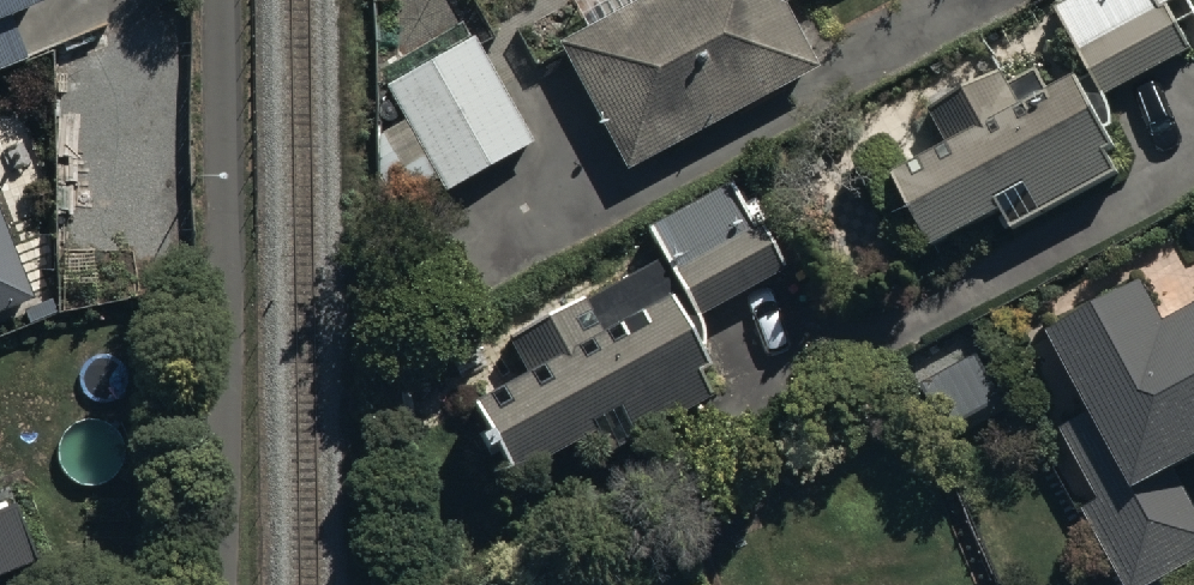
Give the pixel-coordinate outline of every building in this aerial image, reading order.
[(27,44),(10,0),(0,0),(0,55),(27,44)] [(559,30),(627,155),(815,53),(786,0),(614,0),(559,30)] [(1104,97),(1184,56),(1161,12),(1153,16),(1145,0),(1082,0),(1054,14),(1082,69),(1043,88),(1037,76),(1005,93),(999,81),(930,117),(943,143),(893,169),(928,238),(995,203),(1009,230),(1113,177),(1099,151),(1110,145),(1103,131),(1118,123),(1104,97)] [(384,73),(444,183),(533,135),(474,25),(384,73)] [(724,175),(647,214),(691,301),(780,256),(756,209),(744,215),(724,175)] [(35,281),(0,197),(0,295),(35,281)] [(1050,305),(1096,394),(1062,411),(1101,487),(1085,496),(1123,569),(1193,532),(1193,492),(1168,442),(1193,429),(1193,282),(1165,297),(1144,256),(1050,305)] [(669,272),(598,311),(583,283),(506,324),(519,349),(476,372),(486,390),(476,395),(485,412),(492,409),(518,456),(597,413),(590,398),(613,386),(632,421),(708,379),(691,349),(706,341),(669,272)] [(978,350),(917,383),(942,428),(1002,396),(978,350)] [(0,508),(0,573),(36,559),(13,503),(0,508)]
